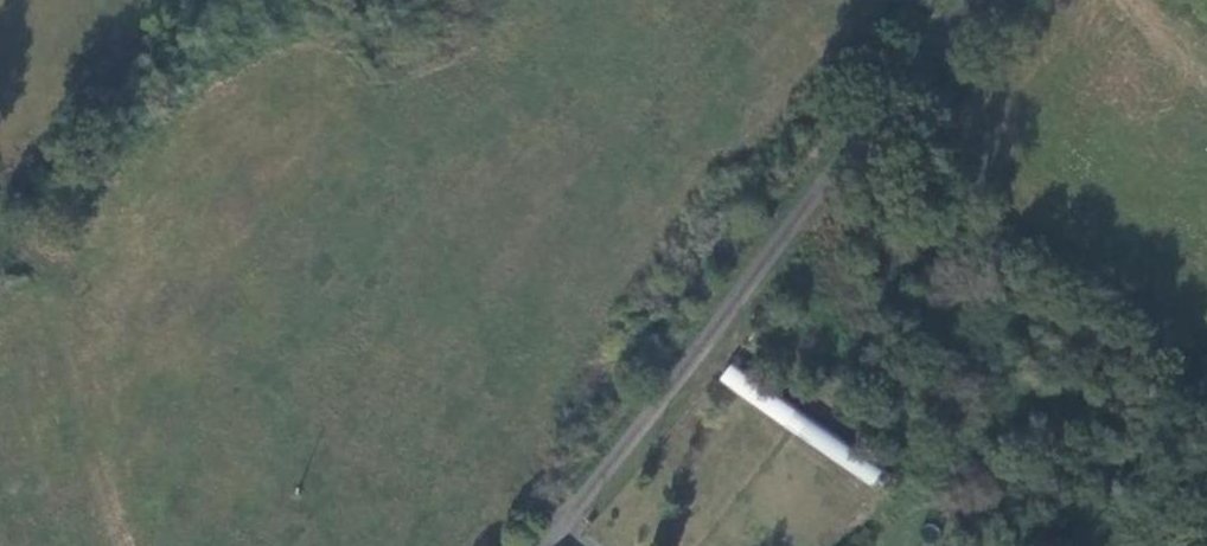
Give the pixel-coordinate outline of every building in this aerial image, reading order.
[(749,403),(762,385),(731,364),(718,382),(749,403)] [(749,403),(783,426),(794,411),(795,409),(762,385),(749,403)] [(794,411),(783,426),(873,490),(885,472),(794,411)]
